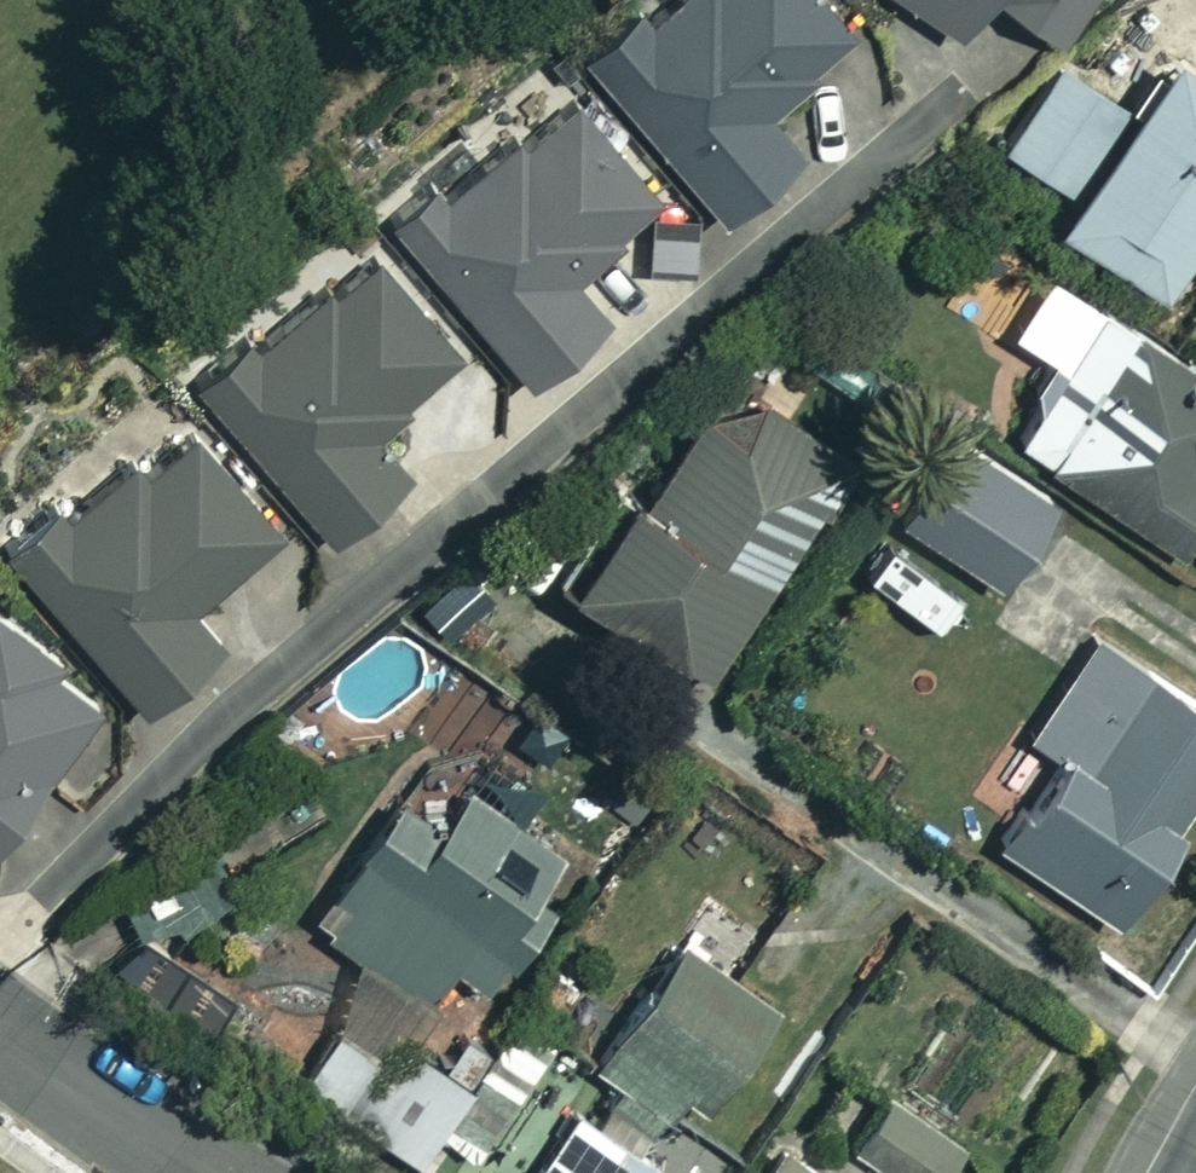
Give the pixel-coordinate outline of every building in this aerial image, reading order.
[(823,0),(679,0),(596,72),(727,222),(802,156),(767,117),(857,39),(823,0)] [(956,39),(983,0),(901,0),(956,39)] [(1053,39),(1080,0),(997,0),(1053,39)] [(1174,62),(1135,120),(1061,71),(1008,150),(1083,201),(1062,231),(1165,301),(1195,256),(1195,77),(1174,62)] [(665,208),(576,103),(484,181),(475,171),(403,232),(534,386),(608,323),(575,284),(665,208)] [(458,360),(372,256),(206,393),(330,544),(407,480),(369,433),(458,360)] [(1111,311),(1021,447),(1192,559),(1195,553),(1195,367),(1111,311)] [(862,477),(761,400),(733,437),(707,418),(575,592),(702,688),(862,477)] [(280,537),(183,427),(72,524),(57,507),(7,551),(150,713),(223,648),(193,613),(280,537)] [(1061,518),(963,448),(908,525),(1005,595),(1061,518)] [(0,622),(0,848),(109,709),(0,622)] [(1095,646),(1034,742),(1065,762),(1006,854),(1120,928),(1195,810),(1195,710),(1095,646)] [(558,799),(498,754),(441,830),(406,804),(314,926),(425,1009),(456,969),(495,999),(589,873),(534,832),(558,799)] [(306,778),(218,843),(243,877),(331,812),(306,778)] [(224,888),(202,848),(121,892),(143,933),(224,888)] [(232,985),(151,937),(124,982),(206,1030),(232,985)] [(779,1022),(686,952),(601,1067),(694,1136),(779,1022)] [(522,1103),(549,1056),(485,1020),(469,1047),(493,1061),(482,1081),(522,1103)] [(424,1165),(474,1088),(409,1045),(392,1065),(348,1037),(312,1091),(424,1165)] [(899,1095),(858,1153),(887,1172),(952,1172),(971,1146),(899,1095)] [(580,1106),(546,1172),(639,1172),(614,1160),(628,1131),(580,1106)] [(785,1153),(771,1172),(815,1172),(785,1153)]
